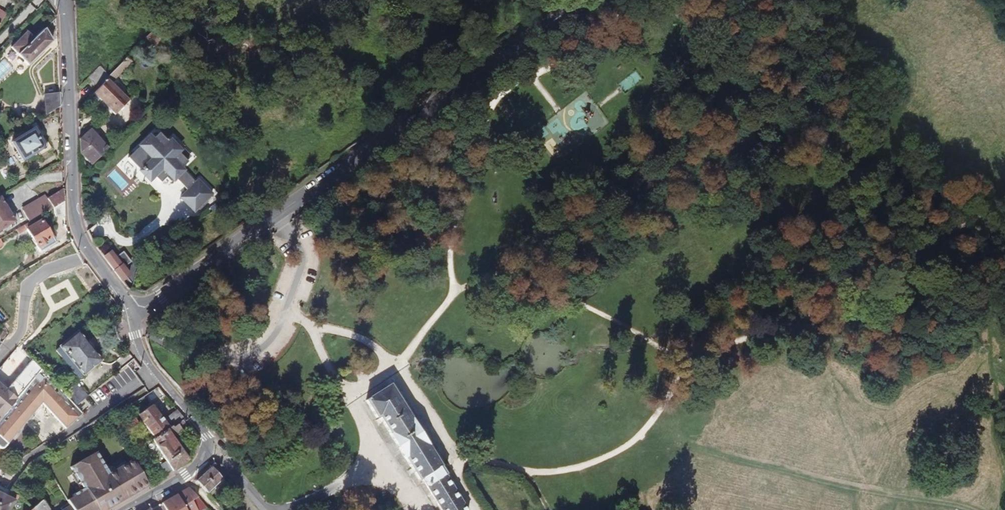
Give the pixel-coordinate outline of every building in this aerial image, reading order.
[(28,65),(52,41),(45,28),(34,38),(18,54),(28,65)] [(18,54),(34,38),(27,31),(11,47),(18,54)] [(155,48),(161,41),(152,31),(145,38),(155,48)] [(127,98),(111,83),(124,69),(119,64),(109,75),(107,79),(99,88),(93,93),(115,115),(131,99),(128,96),(127,98)] [(99,88),(107,79),(109,75),(99,66),(88,77),(99,88)] [(61,105),(60,92),(44,94),(46,115),(60,107),(61,106),(61,105)] [(109,148),(89,127),(81,134),(83,136),(79,139),(80,153),(91,165),(109,149),(109,148)] [(46,149),(47,146),(45,143),(42,143),(34,129),(12,142),(23,160),(37,151),(39,153),(43,150),(46,149)] [(188,162),(179,153),(181,151),(170,140),(168,142),(160,133),(153,139),(150,136),(128,159),(139,171),(142,169),(148,175),(151,172),(161,183),(166,177),(171,182),(175,178),(188,190),(180,198),(195,212),(212,194),(198,180),(196,182),(182,168),(188,162)] [(64,201),(64,188),(47,199),(53,209),(54,208),(64,201)] [(53,209),(47,199),(46,195),(27,206),(28,207),(23,211),(29,222),(35,219),(36,218),(53,209)] [(3,208),(6,207),(0,197),(0,230),(15,221),(9,211),(6,213),(3,208)] [(65,216),(64,201),(54,208),(55,213),(56,217),(65,216)] [(55,243),(42,220),(38,222),(36,218),(35,219),(29,222),(25,225),(28,230),(40,252),(55,243)] [(25,225),(17,229),(20,234),(28,230),(25,225)] [(114,271),(121,281),(129,274),(123,267),(128,264),(121,254),(115,258),(110,252),(103,257),(113,270),(114,271)] [(225,273),(232,268),(229,263),(222,269),(225,273)] [(101,360),(78,332),(56,350),(79,378),(101,360)] [(42,403),(66,429),(82,414),(76,406),(68,399),(41,370),(0,418),(0,448),(1,449),(4,448),(42,403)] [(366,401),(377,418),(379,417),(390,433),(406,459),(419,480),(422,478),(442,509),(470,509),(447,473),(448,473),(392,384),(366,401)] [(76,406),(88,396),(81,388),(68,399),(76,406)] [(210,408),(216,403),(209,395),(203,401),(210,408)] [(173,428),(185,419),(177,410),(163,420),(152,405),(138,414),(142,420),(141,420),(144,424),(155,439),(172,426),(173,428)] [(220,419),(226,414),(221,408),(215,413),(220,419)] [(141,429),(140,426),(140,425),(135,418),(124,425),(131,436),(141,429)] [(188,459),(173,438),(189,428),(185,422),(185,420),(185,419),(173,428),(172,426),(155,439),(152,441),(172,471),(175,470),(186,462),(188,459)] [(133,460),(109,473),(96,452),(70,467),(83,488),(72,495),(73,497),(67,500),(68,503),(60,508),(62,509),(106,509),(148,485),(133,460)] [(207,492),(222,479),(211,467),(196,481),(207,492)] [(5,496),(9,491),(0,486),(0,493),(5,496)] [(192,500),(198,497),(189,487),(162,503),(166,509),(198,509),(192,500)] [(15,501),(19,495),(12,488),(9,491),(5,496),(15,501)] [(15,501),(5,496),(0,493),(0,509),(8,509),(15,501)] [(198,509),(204,509),(207,508),(198,497),(192,500),(198,509)] [(50,509),(42,500),(32,508),(33,509),(49,509),(50,509)]
